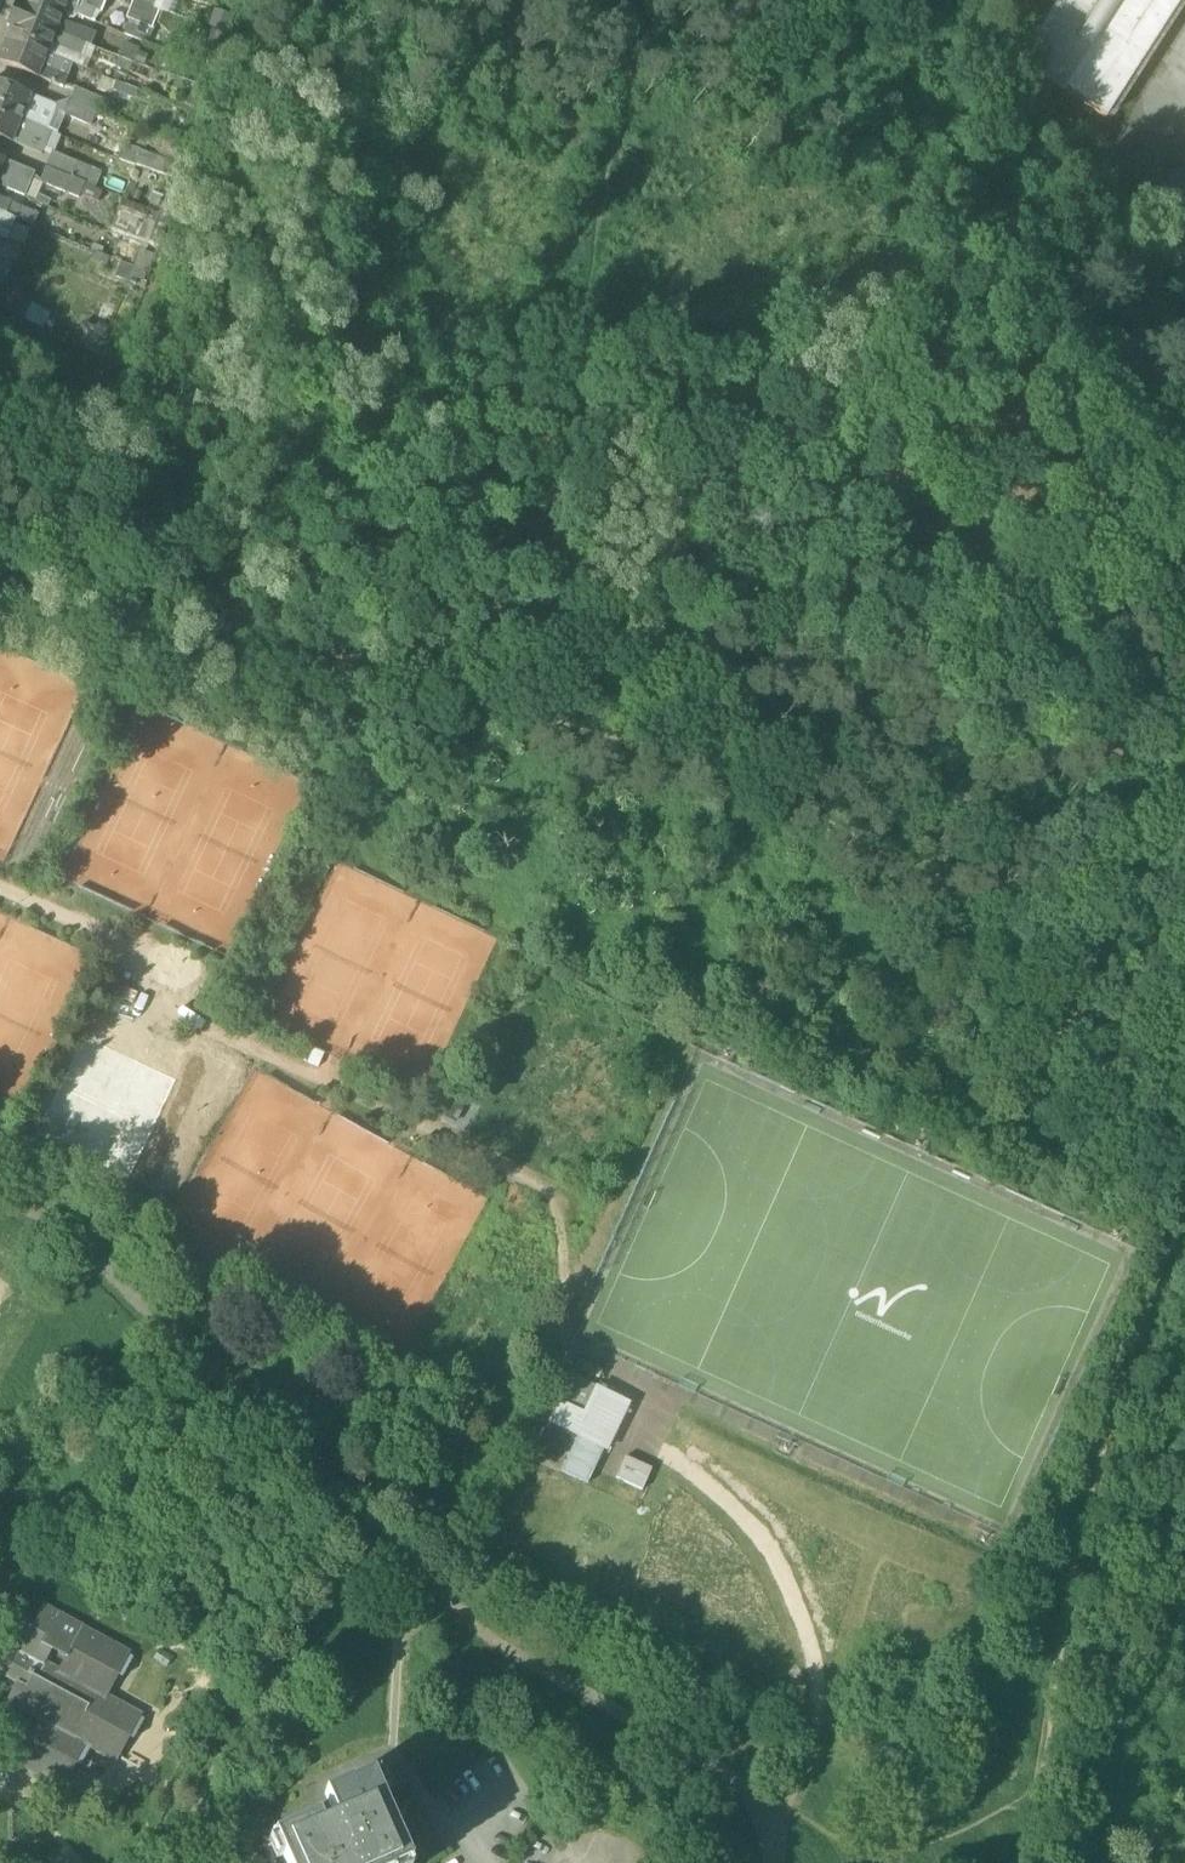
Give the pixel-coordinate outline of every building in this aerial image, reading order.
[(55,32),(59,23),(60,20),(62,16),(42,7),(45,0),(23,0),(21,6),(16,4),(11,15),(55,32)] [(42,7),(62,16),(64,11),(68,0),(45,0),(42,7)] [(105,0),(68,0),(64,11),(90,22),(94,11),(101,14),(107,1),(105,0)] [(124,20),(151,30),(158,11),(151,8),(131,0),(124,20)] [(151,8),(155,0),(130,0),(131,0),(151,8)] [(1107,114),(1182,0),(1059,0),(1046,19),(1044,17),(1042,19),(1046,21),(1034,38),(1031,36),(1030,38),(1040,45),(1035,54),(1032,52),(1030,54),(1048,66),(1043,75),(1040,73),(1038,74),(1058,87),(1060,83),(1065,86),(1065,87),(1107,114)] [(223,38),(231,18),(214,12),(206,31),(223,38)] [(11,29),(5,45),(24,52),(28,42),(48,50),(50,44),(55,32),(11,15),(7,27),(11,29)] [(60,20),(59,23),(80,31),(76,41),(85,44),(90,47),(95,34),(60,20)] [(80,31),(59,23),(55,32),(76,41),(80,31)] [(153,33),(127,23),(122,34),(148,45),(153,33)] [(76,41),(55,32),(50,44),(71,53),(76,41)] [(76,41),(71,53),(80,56),(85,44),(76,41)] [(48,50),(28,42),(24,52),(5,45),(0,57),(0,64),(37,79),(38,79),(59,87),(62,88),(72,65),(46,55),(48,50)] [(123,42),(117,57),(127,61),(133,64),(139,49),(123,42)] [(46,55),(72,65),(86,70),(95,48),(90,47),(85,44),(80,56),(71,53),(50,44),(48,50),(46,55)] [(118,84),(127,61),(117,57),(108,80),(115,83),(118,84)] [(1174,77),(1184,86),(1184,63),(1174,77)] [(112,91),(134,100),(137,91),(118,84),(115,83),(112,91)] [(2,107),(0,112),(0,118),(18,125),(20,120),(49,133),(56,136),(65,116),(63,115),(63,114),(56,111),(57,108),(30,97),(0,85),(0,106),(2,107)] [(74,89),(68,102),(63,114),(63,115),(65,116),(66,116),(90,126),(91,124),(96,113),(101,100),(74,89)] [(18,125),(0,118),(0,140),(11,144),(41,156),(45,143),(16,132),(18,125)] [(16,132),(45,143),(49,133),(20,120),(18,125),(16,132)] [(91,124),(90,126),(82,145),(101,153),(110,132),(91,124)] [(116,157),(134,164),(138,153),(121,146),(116,157)] [(140,152),(135,166),(165,178),(171,164),(140,152)] [(51,153),(45,168),(83,183),(90,168),(51,153)] [(25,196),(34,173),(0,160),(0,186),(25,196)] [(78,198),(83,183),(45,168),(39,182),(78,198)] [(90,168),(83,183),(95,188),(101,173),(90,168)] [(103,191),(95,188),(83,183),(78,198),(97,205),(103,191)] [(5,215),(10,204),(0,200),(0,213),(5,215)] [(127,220),(132,207),(121,203),(116,216),(127,220)] [(10,204),(5,215),(15,219),(20,208),(10,204)] [(127,220),(143,227),(148,214),(132,207),(127,220)] [(159,247),(169,217),(157,214),(147,243),(159,247)] [(5,215),(1,227),(11,231),(15,219),(5,215)] [(11,231),(1,227),(0,226),(0,239),(6,241),(8,236),(9,236),(11,231)] [(139,250),(133,267),(150,274),(156,257),(139,250)] [(118,279),(122,266),(132,269),(132,267),(119,262),(113,278),(118,279)] [(118,279),(127,282),(132,269),(122,266),(118,279)] [(31,325),(32,323),(39,310),(30,305),(4,286),(3,288),(0,292),(0,308),(31,325)] [(39,310),(32,323),(41,328),(48,315),(39,310)] [(84,352),(96,358),(109,329),(98,324),(95,328),(82,323),(80,329),(72,346),(84,352)] [(570,1378),(558,1404),(582,1416),(595,1389),(570,1378)] [(597,1391),(595,1389),(582,1416),(558,1404),(557,1405),(584,1417),(597,1391)] [(584,1417),(557,1405),(546,1426),(606,1454),(629,1406),(597,1391),(584,1417)] [(577,1436),(560,1474),(586,1486),(604,1449),(577,1436)] [(624,1459),(619,1470),(646,1482),(651,1471),(624,1459)] [(619,1470),(614,1480),(641,1492),(646,1482),(619,1470)] [(65,1658),(82,1627),(43,1607),(5,1678),(16,1684),(23,1671),(28,1674),(37,1658),(45,1662),(51,1651),(65,1658)] [(41,1780),(57,1788),(71,1762),(80,1767),(89,1750),(111,1762),(125,1736),(133,1740),(144,1720),(127,1710),(128,1707),(107,1696),(105,1700),(100,1698),(103,1693),(113,1674),(121,1679),(132,1658),(115,1649),(117,1646),(82,1627),(65,1658),(59,1670),(45,1662),(37,1658),(28,1674),(23,1671),(16,1684),(5,1704),(38,1721),(28,1738),(24,1736),(10,1762),(42,1778),(41,1780)] [(284,1862),(409,1862),(371,1777),(350,1787),(350,1786),(324,1797),(332,1813),(317,1820),(317,1819),(273,1838),(284,1862)]
